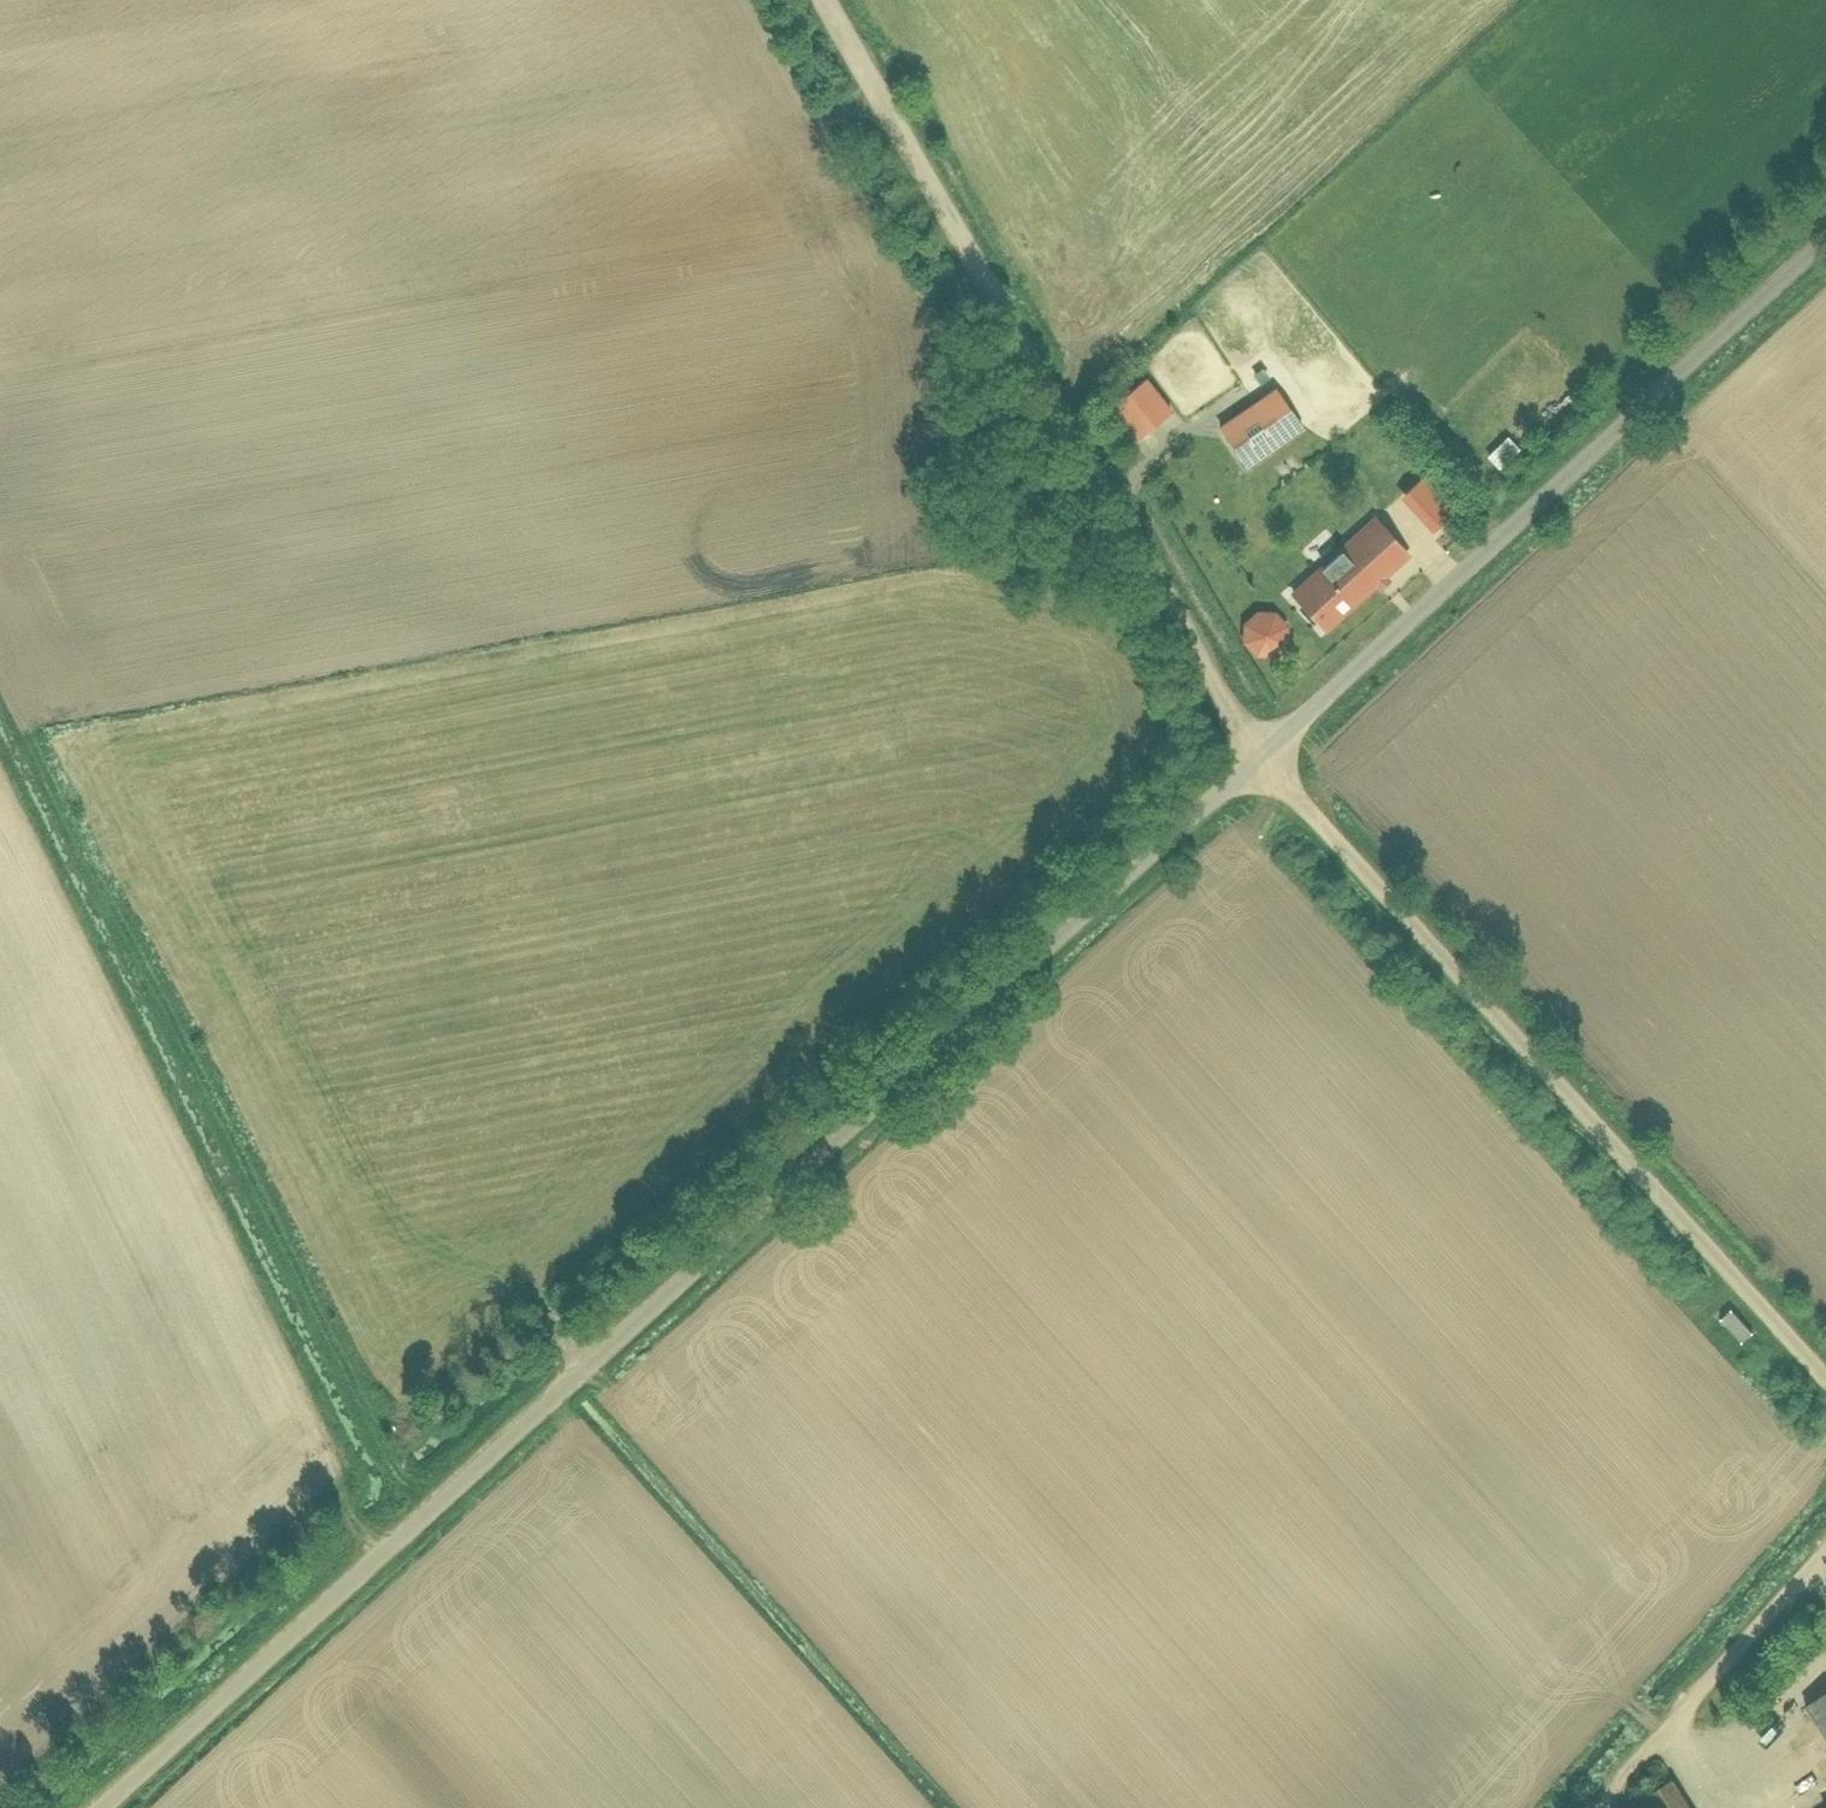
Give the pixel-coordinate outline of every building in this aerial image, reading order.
[(1436,502),(1413,524),(1435,548),(1458,526),(1436,502)] [(1371,521),(1294,590),(1326,625),(1403,557),(1371,521)] [(1816,1692),(1825,1706),(1825,1685),(1816,1692)] [(1655,1802),(1659,1807),(1709,1807),(1687,1778),(1655,1802)] [(1809,1807),(1825,1807),(1825,1796),(1809,1807)]
